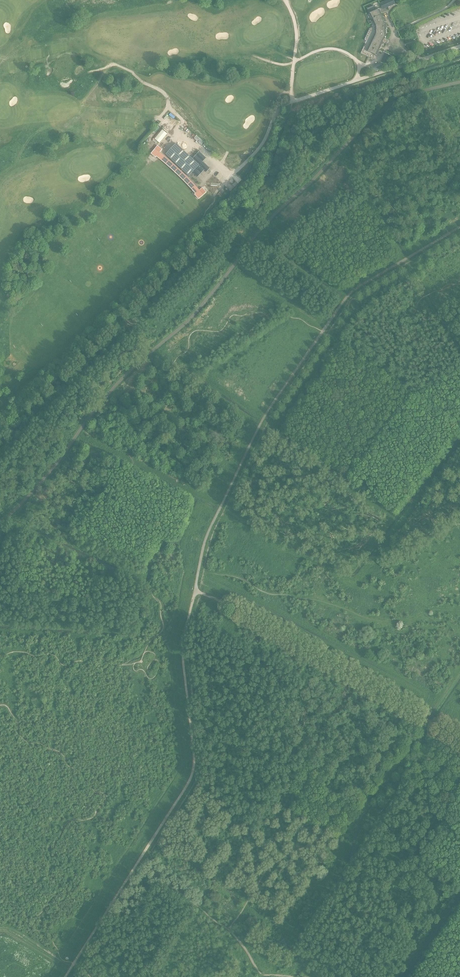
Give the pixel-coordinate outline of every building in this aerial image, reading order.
[(394,0),(387,0),(383,2),(385,8),(395,4),(394,0)] [(373,27),(361,53),(361,54),(372,59),(374,54),(377,56),(383,43),(385,44),(387,39),(385,39),(386,36),(387,24),(379,9),(376,10),(374,6),(367,9),(367,8),(373,22),(371,23),(373,27)] [(381,63),(387,65),(391,56),(385,53),(381,63)] [(377,65),(370,68),(371,72),(383,69),(381,63),(377,64),(377,65)] [(160,143),(167,134),(162,130),(155,139),(160,143)] [(194,160),(176,144),(166,154),(191,178),(194,174),(196,176),(197,178),(204,171),(206,172),(209,168),(202,162),(205,158),(200,153),(194,160)] [(151,154),(156,157),(157,157),(164,163),(176,173),(190,187),(196,194),(195,195),(199,199),(206,192),(203,188),(200,190),(186,175),(160,152),(162,150),(158,146),(151,154)] [(231,190),(235,187),(229,180),(225,184),(231,190)]
